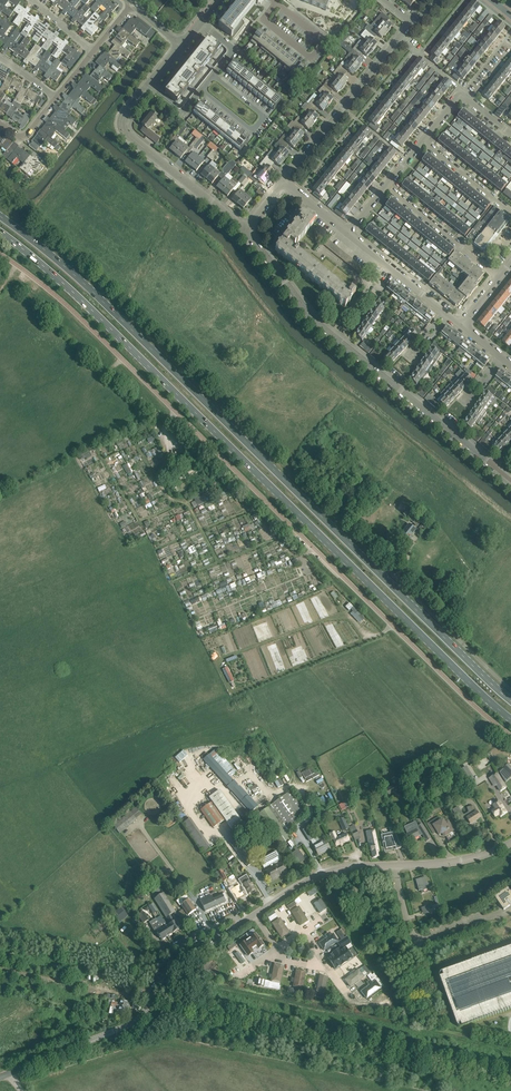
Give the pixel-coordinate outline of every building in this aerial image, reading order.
[(54,2),(52,4),(55,7),(57,5),(64,10),(69,4),(64,0),(56,0),(54,2)] [(62,13),(65,15),(67,13),(74,18),(79,12),(74,8),(81,1),(80,0),(73,0),(69,4),(64,10),(62,13)] [(95,13),(101,6),(106,0),(95,0),(97,2),(90,9),(95,13)] [(100,17),(104,21),(118,5),(115,3),(113,5),(107,0),(106,0),(101,6),(106,10),(100,17)] [(219,27),(228,34),(231,31),(255,1),(256,3),(258,4),(259,2),(260,4),(262,2),(264,0),(240,0),(219,27)] [(300,1),(303,2),(326,11),(329,3),(331,0),(299,0),(300,1)] [(468,6),(475,12),(480,7),(473,1),(468,6)] [(5,7),(0,3),(0,13),(1,12),(9,18),(13,12),(5,6),(5,7)] [(25,10),(18,5),(16,7),(13,12),(18,15),(13,24),(18,27),(23,20),(28,13),(30,9),(27,7),(25,10)] [(79,12),(74,18),(71,21),(74,23),(76,21),(83,26),(88,21),(83,17),(90,9),(86,5),(85,5),(79,12)] [(464,12),(471,17),(475,12),(468,6),(464,12)] [(460,17),(467,22),(471,17),(464,12),(460,17)] [(35,18),(28,13),(23,20),(28,24),(22,32),(27,35),(32,28),(37,21),(40,18),(37,15),(35,18)] [(95,13),(88,21),(83,26),(81,29),(84,31),(85,30),(85,29),(87,30),(86,31),(91,36),(98,29),(93,24),(100,17),(95,13)] [(377,19),(374,22),(379,26),(386,32),(391,26),(387,23),(385,21),(388,18),(382,13),(377,19)] [(128,22),(122,29),(131,36),(136,29),(145,36),(151,28),(137,17),(135,20),(132,18),(129,22),(128,22)] [(467,22),(460,17),(456,22),(463,28),(467,22)] [(32,28),(37,32),(32,40),(37,44),(42,36),(47,29),(47,30),(49,26),(46,24),(44,26),(37,21),(32,28)] [(369,25),(365,30),(373,36),(376,33),(377,35),(382,38),(386,32),(379,26),(374,22),(372,25),(371,27),(369,25)] [(458,33),(463,28),(456,22),(451,27),(458,33)] [(494,27),(501,33),(505,27),(498,22),(494,27)] [(5,45),(10,39),(9,39),(4,35),(10,27),(5,23),(2,28),(0,30),(0,42),(5,45)] [(451,27),(447,32),(454,38),(456,40),(460,35),(458,33),(451,27)] [(490,32),(497,38),(501,33),(494,27),(490,32)] [(54,35),(47,30),(47,29),(42,36),(47,40),(41,48),(46,52),(52,44),(57,37),(59,34),(56,32),(54,35)] [(119,33),(113,40),(122,47),(127,40),(136,47),(140,43),(131,36),(122,29),(123,29),(120,33),(119,33)] [(5,45),(3,48),(6,50),(8,47),(15,52),(20,46),(14,42),(20,34),(15,30),(9,39),(10,39),(5,45)] [(365,30),(361,36),(367,41),(364,44),(372,50),(377,44),(371,39),(373,36),(365,30)] [(257,43),(264,35),(259,31),(250,41),(255,46),(257,43)] [(450,43),(454,38),(447,32),(443,38),(450,43)] [(485,37),(492,43),(497,38),(490,32),(485,37)] [(257,43),(261,47),(262,47),(269,39),(264,35),(257,43)] [(483,35),(481,38),(483,40),(481,43),(488,48),(492,43),(485,37),(483,35)] [(171,77),(160,90),(167,95),(175,102),(177,103),(189,88),(190,86),(207,66),(208,63),(220,49),(219,48),(204,36),(192,50),(192,51),(173,74),(171,77)] [(56,60),(62,52),(66,45),(67,45),(68,43),(65,40),(64,42),(57,37),(52,44),(57,48),(51,56),(56,60)] [(471,37),(468,41),(469,42),(470,41),(472,43),(471,43),(474,45),(477,42),(474,40),(474,39),(471,37)] [(25,38),(20,46),(15,52),(13,55),(16,57),(18,55),(25,60),(30,53),(25,50),(30,41),(25,38)] [(446,48),(450,43),(443,38),(439,43),(446,48)] [(269,39),(262,47),(261,47),(261,48),(265,52),(273,42),(269,39)] [(105,52),(116,61),(121,54),(127,58),(130,54),(122,47),(113,40),(111,43),(115,45),(108,54),(105,52)] [(357,44),(352,50),(359,55),(361,52),(363,53),(367,56),(372,50),(364,44),(360,40),(357,44)] [(348,46),(342,41),(339,45),(345,50),(348,46)] [(479,41),(477,43),(479,45),(477,48),(484,53),(488,48),(481,43),(479,41)] [(273,42),(265,52),(270,56),(278,46),(273,42)] [(448,51),(446,48),(439,43),(434,48),(441,54),(444,56),(448,51)] [(40,61),(35,57),(41,49),(36,45),(30,53),(25,60),(23,62),(26,65),(28,62),(35,67),(40,61)] [(62,52),(67,55),(61,63),(66,67),(78,50),(75,48),(73,50),(67,45),(66,45),(62,52)] [(276,58),(283,50),(278,46),(270,56),(275,60),(276,59),(276,58)] [(348,55),(345,59),(347,60),(350,62),(357,68),(362,62),(358,59),(356,58),(359,55),(352,50),(348,46),(345,50),(349,53),(348,55)] [(437,59),(441,54),(434,48),(430,53),(432,55),(429,59),(436,65),(439,60),(437,59)] [(473,53),(480,59),(484,53),(477,48),(473,53)] [(280,62),(287,54),(283,50),(276,58),(276,59),(280,62)] [(470,51),(468,53),(471,55),(469,58),(476,64),(480,59),(473,53),(470,51)] [(46,52),(40,61),(35,67),(34,68),(37,71),(39,69),(46,74),(51,67),(50,67),(45,64),(51,56),(46,52)] [(121,65),(116,61),(105,52),(102,56),(101,55),(95,63),(103,69),(109,63),(118,70),(121,65)] [(292,57),(287,54),(280,62),(285,66),(292,57)] [(292,57),(285,66),(283,68),(288,72),(290,70),(297,61),(292,57)] [(424,71),(428,65),(419,58),(414,63),(424,71)] [(464,63),(471,69),(476,64),(469,58),(464,63)] [(46,74),(44,76),(47,78),(49,77),(50,77),(56,82),(61,75),(62,73),(57,70),(61,63),(56,60),(55,61),(53,64),(50,67),(51,67),(46,74)] [(342,62),(338,68),(344,73),(346,70),(348,71),(352,74),(357,68),(350,62),(347,60),(345,64),(342,62)] [(231,76),(240,66),(235,61),(226,72),(227,72),(230,75),(231,74),(232,75),(231,76)] [(290,70),(294,74),(301,65),(297,61),(290,70)] [(453,63),(451,62),(448,65),(451,68),(452,67),(458,72),(456,74),(455,73),(452,76),(458,81),(460,78),(463,80),(467,74),(460,69),(454,64),(455,64),(453,62),(453,63)] [(95,70),(89,77),(98,83),(103,77),(109,81),(112,77),(103,69),(95,63),(99,66),(96,70),(95,70)] [(419,76),(424,71),(414,63),(410,69),(417,74),(419,76)] [(460,64),(458,67),(460,69),(467,74),(471,69),(464,63),(463,66),(460,64)] [(299,77),(306,69),(301,65),(294,74),(299,77)] [(236,81),(237,81),(245,70),(240,66),(231,76),(231,77),(232,76),(236,79),(237,80),(236,81)] [(338,68),(333,74),(338,78),(335,81),(342,87),(347,81),(341,76),(344,73),(338,68)] [(9,74),(0,69),(0,79),(4,82),(0,89),(0,90),(9,74)] [(413,79),(417,74),(410,69),(406,74),(413,79)] [(508,77),(510,74),(503,69),(499,74),(506,80),(508,81),(510,79),(508,77)] [(242,85),(250,74),(245,70),(237,81),(237,80),(241,83),(242,84),(242,85)] [(77,85),(78,86),(85,92),(91,85),(100,92),(103,88),(98,84),(98,83),(89,77),(87,75),(87,74),(86,73),(86,74),(82,78),(83,78),(77,85)] [(0,90),(0,91),(6,94),(10,87),(19,92),(14,101),(23,84),(14,79),(13,80),(7,77),(9,74),(0,90)] [(250,74),(242,85),(242,84),(246,87),(248,88),(247,89),(256,78),(250,74)] [(402,79),(409,85),(411,86),(415,81),(413,79),(406,74),(402,79)] [(499,74),(495,79),(502,85),(506,80),(499,74)] [(252,93),(261,82),(256,78),(247,89),(248,89),(251,92),(252,91),(253,92),(252,93)] [(328,80),(323,86),(329,91),(332,88),(333,90),(337,93),(342,87),(335,81),(331,78),(329,81),(328,80)] [(405,90),(409,85),(402,79),(398,84),(405,90)] [(440,84),(447,90),(452,85),(445,79),(440,84)] [(497,90),(502,85),(495,79),(490,84),(497,90)] [(257,97),(266,87),(261,82),(252,93),(253,93),(256,96),(257,95),(258,96),(257,97)] [(14,101),(20,105),(25,97),(37,104),(40,98),(37,96),(38,95),(28,89),(28,91),(22,87),(23,85),(23,84),(14,101)] [(398,84),(393,89),(400,95),(403,97),(405,94),(403,92),(405,90),(398,84)] [(436,89),(443,95),(447,90),(440,84),(436,89)] [(493,95),(497,90),(490,84),(486,90),(493,95)] [(90,104),(94,99),(93,98),(78,86),(74,90),(68,96),(76,103),(81,96),(90,104)] [(323,86),(318,92),(323,96),(320,99),(328,105),(333,99),(327,94),(329,91),(323,86)] [(262,102),(263,102),(271,91),(266,87),(257,97),(257,98),(258,97),(262,100),(263,101),(262,102)] [(398,98),(400,95),(393,89),(389,95),(396,100),(398,102),(400,99),(398,98)] [(432,95),(439,100),(443,95),(436,89),(432,95)] [(491,98),(493,95),(486,90),(482,95),(490,101),(492,99),(491,98)] [(6,94),(0,91),(0,111),(6,114),(6,115),(14,101),(10,107),(2,102),(6,94)] [(268,106),(276,95),(271,91),(263,102),(263,101),(267,104),(268,105),(268,106)] [(314,94),(306,103),(308,104),(314,109),(317,106),(319,108),(323,111),(328,105),(320,99),(318,97),(317,96),(314,94)] [(276,95),(268,106),(268,105),(272,108),(274,109),(273,110),(282,99),(276,95)] [(389,95),(385,100),(392,105),(395,108),(396,105),(394,103),(396,100),(389,95)] [(426,98),(428,100),(435,106),(439,100),(432,95),(430,97),(428,96),(426,98)] [(64,101),(59,108),(67,114),(72,108),(81,115),(85,110),(76,103),(68,96),(68,97),(65,101),(64,101)] [(388,111),(392,105),(385,100),(381,105),(388,111)] [(423,105),(430,111),(435,106),(428,100),(423,105)] [(20,105),(14,101),(6,115),(12,118),(11,119),(21,125),(23,122),(27,124),(31,117),(27,114),(25,117),(16,112),(20,105)] [(198,118),(207,107),(206,108),(205,107),(205,106),(201,103),(202,103),(201,102),(193,113),(198,118)] [(308,104),(303,110),(308,114),(306,117),(312,122),(313,123),(318,117),(312,112),(314,109),(308,104)] [(503,104),(495,114),(500,118),(506,110),(508,107),(507,106),(505,104),(505,105),(503,104)] [(381,105),(376,110),(383,116),(388,111),(381,105)] [(419,110),(426,116),(430,111),(423,105),(419,110)] [(207,107),(198,118),(203,122),(212,111),(211,112),(210,111),(210,110),(207,107)] [(72,126),(76,122),(67,114),(59,108),(56,112),(55,112),(50,119),(61,128),(66,122),(67,122),(72,126)] [(379,121),(383,116),(376,110),(372,116),(379,121)] [(426,116),(419,110),(415,116),(422,121),(426,116)] [(457,117),(456,119),(458,121),(456,124),(459,126),(461,124),(468,114),(463,110),(459,114),(457,117)] [(212,111),(203,122),(209,126),(217,115),(216,116),(215,115),(212,112),(212,111)] [(152,113),(142,125),(143,127),(146,129),(143,133),(156,143),(163,135),(151,126),(154,122),(155,121),(157,123),(158,123),(159,123),(160,122),(160,121),(160,119),(158,118),(152,113)] [(468,114),(461,124),(466,128),(468,125),(473,118),(468,114)] [(217,115),(209,126),(214,130),(222,119),(221,120),(220,119),(221,119),(217,116),(217,115)] [(379,121),(372,116),(368,121),(371,123),(368,126),(376,132),(379,128),(379,126),(377,125),(379,121)] [(422,121),(415,116),(411,121),(418,126),(422,121)] [(298,117),(293,122),(300,128),(302,125),(308,129),(313,123),(312,122),(306,117),(303,121),(298,117)] [(479,122),(473,118),(468,125),(473,129),(479,122)] [(46,123),(41,130),(51,139),(55,134),(52,132),(54,130),(66,139),(69,135),(67,133),(61,128),(50,119),(47,124),(46,123)] [(222,119),(214,130),(219,134),(228,124),(227,123),(227,124),(225,123),(226,123),(222,120),(223,119),(222,119)] [(409,123),(407,126),(414,132),(418,126),(411,121),(409,120),(408,121),(409,123)] [(292,121),(287,127),(294,132),(291,136),(298,141),(303,135),(297,131),(300,128),(293,122),(292,121)] [(473,129),(471,132),(476,137),(478,134),(484,127),(479,122),(473,129)] [(228,124),(219,134),(224,139),(233,128),(232,129),(231,128),(231,127),(227,124),(228,124)] [(183,126),(178,133),(180,136),(186,128),(183,126)] [(407,126),(403,131),(409,137),(414,132),(407,126)] [(372,134),(370,132),(363,127),(359,132),(366,138),(368,139),(372,134)] [(478,134),(483,138),(489,131),(484,127),(478,134)] [(233,128),(224,139),(229,143),(238,132),(237,133),(236,132),(236,131),(233,128)] [(391,131),(389,129),(383,138),(386,140),(393,131),(391,130),(391,131)] [(51,139),(41,130),(40,130),(41,131),(38,135),(37,134),(31,141),(40,148),(45,141),(54,149),(58,144),(51,139)] [(403,131),(398,136),(405,142),(409,137),(403,131)] [(441,137),(438,141),(443,145),(449,138),(451,135),(445,131),(442,136),(441,137)] [(489,142),(494,135),(489,131),(483,138),(489,142)] [(238,132),(229,143),(234,147),(243,136),(242,137),(241,136),(238,133),(238,132)] [(355,137),(362,143),(364,145),(366,143),(364,140),(366,138),(359,132),(355,137)] [(6,151),(5,152),(6,152),(6,151),(10,147),(13,143),(6,137),(5,138),(1,135),(0,136),(0,146),(6,151)] [(284,135),(279,141),(285,146),(287,143),(293,147),(298,141),(291,136),(288,139),(284,135)] [(398,151),(401,147),(405,142),(398,136),(397,135),(390,143),(398,151)] [(489,142),(494,146),(500,139),(494,135),(489,142)] [(243,136),(234,147),(240,151),(249,140),(248,140),(248,141),(246,140),(247,140),(243,137),(243,136)] [(180,137),(178,139),(169,150),(175,154),(183,144),(185,142),(180,137)] [(183,144),(175,154),(181,159),(187,151),(189,153),(194,147),(200,139),(197,137),(188,148),(183,144)] [(364,145),(362,143),(355,137),(354,138),(353,137),(352,139),(353,140),(351,142),(360,150),(364,145)] [(454,142),(449,138),(443,145),(448,149),(454,142)] [(200,139),(194,147),(197,149),(203,142),(200,139)] [(499,151),(505,144),(500,139),(494,146),(499,151)] [(277,149),(274,152),(283,160),(288,154),(284,150),(283,149),(285,146),(279,141),(274,147),(277,149)] [(351,142),(346,148),(353,153),(356,155),(360,150),(351,142)] [(459,147),(454,142),(448,149),(453,154),(459,147)] [(499,151),(496,154),(498,156),(502,152),(504,155),(510,148),(505,144),(499,151)] [(5,152),(2,156),(5,158),(13,149),(10,147),(6,151),(6,152),(5,152)] [(15,151),(7,160),(12,164),(15,160),(16,158),(23,164),(30,156),(23,150),(22,151),(18,147),(15,151)] [(459,147),(453,154),(459,158),(464,151),(459,147)] [(349,158),(353,153),(346,148),(342,153),(349,158)] [(385,153),(392,159),(396,153),(389,148),(385,153)] [(13,149),(5,158),(7,160),(15,151),(13,149)] [(210,159),(216,152),(213,150),(207,157),(210,159)] [(271,150),(264,159),(270,164),(273,161),(279,166),(283,160),(274,152),(271,150)] [(469,155),(464,151),(459,158),(464,162),(469,155)] [(193,152),(185,162),(190,167),(199,156),(193,152)] [(216,152),(210,159),(212,161),(218,154),(216,152)] [(345,164),(349,158),(342,153),(338,158),(345,164)] [(381,158),(388,164),(392,159),(385,153),(381,158)] [(433,158),(427,154),(423,159),(422,161),(427,165),(433,158)] [(469,155),(464,162),(469,166),(475,159),(469,155)] [(22,165),(19,168),(21,170),(24,172),(27,175),(31,169),(35,172),(38,169),(41,165),(42,164),(34,158),(34,159),(30,156),(23,164),(22,165)] [(199,156),(190,167),(196,171),(205,161),(199,156)] [(378,156),(376,159),(379,161),(377,163),(384,169),(388,164),(381,158),(378,156)] [(334,163),(341,169),(345,164),(338,158),(334,163)] [(427,165),(432,169),(438,162),(433,158),(427,165)] [(44,159),(41,162),(47,167),(50,163),(44,159)] [(223,170),(225,172),(230,166),(234,161),(231,159),(222,169),(223,170)] [(268,167),(270,164),(264,159),(259,165),(264,169),(261,172),(269,178),(274,172),(268,167)] [(480,164),(475,159),(469,166),(474,170),(480,164)] [(234,161),(230,166),(225,172),(228,174),(233,168),(236,164),(234,161)] [(432,169),(437,174),(443,167),(438,162),(432,169)] [(336,174),(341,169),(334,163),(329,169),(336,174)] [(372,169),(379,174),(384,169),(377,163),(372,169)] [(206,179),(215,169),(209,164),(201,175),(206,179)] [(480,164),(474,170),(480,175),(485,168),(480,164)] [(437,174),(443,178),(448,171),(443,167),(437,174)] [(257,168),(249,177),(250,178),(255,182),(258,179),(264,184),(269,178),(261,172),(257,168)] [(490,172),(485,168),(480,175),(485,179),(490,172)] [(215,169),(206,179),(212,184),(220,173),(215,169)] [(332,179),(336,174),(329,169),(325,174),(332,179)] [(368,174),(375,179),(379,174),(372,169),(368,174)] [(443,178),(448,182),(453,175),(448,171),(443,178)] [(490,172),(485,179),(490,183),(496,176),(490,172)] [(321,179),(328,185),(332,179),(325,174),(321,179)] [(364,179),(371,185),(375,179),(368,174),(364,179)] [(448,182),(453,186),(459,179),(453,175),(448,182)] [(490,183),(495,187),(501,180),(496,176),(490,183)] [(222,192),(230,181),(225,177),(216,188),(222,192)] [(361,177),(357,182),(360,184),(367,190),(371,185),(364,179),(361,177)] [(246,178),(241,184),(244,186),(249,180),(246,178)] [(324,190),(328,185),(321,179),(317,184),(324,190)] [(407,179),(405,181),(401,186),(407,190),(412,183),(407,179)] [(459,179),(453,186),(458,190),(464,184),(459,179)] [(501,180),(495,187),(501,192),(506,185),(501,180)] [(230,181),(222,192),(227,197),(236,186),(230,181)] [(412,194),(417,187),(412,183),(407,190),(412,194)] [(317,184),(312,190),(315,191),(313,194),(320,200),(322,198),(321,197),(321,196),(322,197),(326,192),(324,190),(317,184)] [(355,190),(362,195),(367,190),(360,184),(355,190)] [(458,190),(464,195),(469,188),(464,184),(458,190)] [(423,192),(417,187),(412,194),(417,199),(423,192)] [(464,195),(469,199),(474,192),(469,188),(464,195)] [(510,200),(510,192),(506,189),(503,193),(510,200)] [(237,205),(246,194),(240,190),(232,200),(237,205)] [(362,195),(355,190),(351,195),(358,200),(362,195)] [(428,196),(423,192),(417,199),(422,203),(428,196)] [(469,199),(474,203),(480,196),(474,192),(469,199)] [(246,194),(237,205),(243,209),(251,199),(246,194)] [(358,200),(351,195),(347,200),(354,206),(358,200)] [(433,200),(428,196),(422,203),(427,207),(433,200)] [(474,203),(479,207),(485,200),(480,196),(474,203)] [(433,200),(427,207),(433,211),(438,204),(441,201),(436,197),(433,200)] [(330,209),(337,201),(335,200),(336,199),(334,198),(331,202),(327,206),(330,209)] [(396,203),(391,199),(387,204),(385,206),(391,210),(396,203)] [(354,206),(347,200),(343,205),(350,211),(354,206)] [(479,207),(485,212),(490,205),(485,200),(479,207)] [(391,210),(396,214),(401,207),(396,203),(391,210)] [(438,215),(444,208),(438,204),(433,211),(438,215)] [(343,214),(345,216),(350,211),(343,205),(339,210),(337,209),(334,212),(341,217),(343,214)] [(396,214),(401,219),(407,212),(401,207),(396,214)] [(483,221),(481,223),(495,235),(497,232),(501,228),(505,223),(509,218),(500,211),(494,207),(491,211),(487,216),(483,221)] [(449,213),(444,208),(438,215),(443,220),(449,213)] [(401,219),(406,223),(412,216),(407,212),(401,219)] [(281,242),(286,246),(287,245),(289,242),(294,246),(315,220),(305,213),(299,220),(298,220),(296,222),(297,222),(285,238),(284,238),(281,242)] [(454,217),(449,213),(443,220),(448,224),(454,217)] [(406,223),(404,225),(409,230),(411,227),(417,220),(412,216),(406,223)] [(459,221),(454,217),(448,224),(454,228),(459,221)] [(411,227),(417,231),(422,224),(417,220),(411,227)] [(459,221),(454,228),(459,232),(465,225),(459,221)] [(472,230),(466,238),(482,251),(486,246),(490,242),(493,237),(495,235),(481,223),(479,221),(472,230)] [(368,227),(365,231),(370,235),(376,228),(371,224),(368,227)] [(428,229),(422,224),(417,231),(422,236),(428,229)] [(465,225),(459,232),(464,237),(470,230),(465,225)] [(381,232),(376,228),(370,235),(375,239),(381,232)] [(422,236),(427,240),(433,233),(428,229),(422,236)] [(386,236),(381,232),(375,239),(380,243),(386,236)] [(427,240),(426,242),(431,246),(432,244),(438,237),(433,233),(427,240)] [(391,241),(386,236),(380,243),(386,248),(391,241)] [(431,246),(430,246),(436,251),(438,248),(443,241),(438,237),(432,244),(431,246)] [(396,245),(391,241),(386,248),(391,252),(396,245)] [(443,241),(438,248),(439,250),(443,252),(448,245),(443,241)] [(275,250),(345,307),(351,299),(352,299),(352,300),(355,299),(355,298),(354,295),(355,293),(351,290),(348,293),(297,253),(298,252),(296,251),(287,245),(286,246),(281,242),(275,250)] [(402,249),(396,245),(391,252),(396,256),(402,249)] [(443,252),(441,254),(446,259),(448,257),(454,250),(448,245),(443,252)] [(407,253),(402,249),(396,256),(401,260),(407,253)] [(448,260),(460,270),(467,261),(455,251),(448,260)] [(407,253),(401,260),(407,265),(412,258),(407,253)] [(417,262),(412,258),(407,265),(412,269),(417,262)] [(481,274),(482,273),(467,261),(460,270),(469,278),(483,275),(481,274)] [(423,266),(417,262),(412,269),(417,273),(423,266)] [(423,266),(417,273),(422,277),(428,270),(423,266)] [(434,275),(428,270),(422,277),(428,282),(434,275)] [(429,284),(441,294),(448,284),(436,274),(429,284)] [(469,278),(463,284),(473,292),(475,289),(475,288),(481,281),(479,280),(483,275),(469,278)] [(387,289),(393,294),(399,287),(392,282),(387,289)] [(456,306),(456,305),(458,306),(458,291),(448,284),(441,294),(456,306)] [(463,284),(458,291),(458,306),(462,301),(463,302),(469,295),(470,295),(473,292),(463,284)] [(502,290),(510,296),(510,295),(510,288),(507,285),(506,287),(505,286),(502,290)] [(405,291),(399,287),(393,294),(399,298),(405,291)] [(499,296),(506,301),(510,296),(502,290),(500,293),(500,294),(499,296)] [(405,291),(399,298),(397,301),(403,306),(411,296),(405,291)] [(411,296),(403,306),(409,311),(417,301),(411,296)] [(502,306),(506,301),(499,296),(497,297),(494,300),(502,306)] [(497,312),(502,306),(494,300),(491,304),(492,304),(490,306),(497,312)] [(415,316),(415,315),(423,306),(417,301),(409,311),(415,316)] [(376,303),(372,310),(379,315),(382,311),(384,312),(386,310),(376,303)] [(421,320),(429,311),(423,306),(415,315),(421,320)] [(493,317),(497,312),(490,306),(489,308),(488,307),(485,311),(493,317)] [(375,321),(379,315),(372,310),(368,316),(375,321)] [(427,325),(435,316),(429,311),(421,320),(427,325)] [(482,316),(489,322),(493,317),(485,311),(483,314),(483,315),(482,316)] [(368,316),(363,323),(371,328),(375,321),(368,316)] [(489,322),(482,316),(481,318),(480,318),(477,321),(478,322),(487,329),(491,324),(489,322)] [(373,329),(371,328),(363,323),(359,329),(366,334),(369,336),(373,329)] [(453,331),(447,326),(441,334),(447,339),(453,331)] [(422,332),(416,327),(413,330),(419,336),(422,332)] [(403,334),(405,336),(412,342),(417,336),(409,328),(403,334)] [(359,329),(354,336),(362,341),(366,334),(359,329)] [(450,340),(454,343),(459,336),(453,331),(447,339),(446,340),(448,342),(450,340)] [(499,339),(509,347),(510,348),(510,347),(510,340),(507,336),(504,334),(499,339)] [(400,341),(406,347),(412,342),(405,336),(400,341)] [(454,343),(460,347),(465,340),(459,336),(454,343)] [(398,339),(392,345),(401,353),(406,347),(400,341),(398,339)] [(465,340),(460,347),(457,350),(460,352),(465,353),(471,345),(465,340)] [(359,346),(366,352),(370,346),(363,341),(359,346)] [(392,349),(389,352),(396,359),(401,353),(392,345),(390,347),(392,349)] [(466,352),(472,357),(477,350),(471,345),(465,353),(466,352)] [(441,354),(431,347),(427,354),(437,361),(441,354)] [(472,357),(478,362),(483,355),(477,350),(472,357)] [(390,364),(396,359),(389,352),(384,358),(390,364)] [(427,354),(422,360),(433,367),(437,361),(427,354)] [(483,355),(478,362),(476,365),(479,368),(482,365),(484,367),(490,360),(483,355)] [(428,374),(433,367),(422,360),(418,367),(428,373),(428,374)] [(414,373),(421,378),(424,380),(428,373),(418,367),(414,373)] [(508,375),(502,370),(494,379),(500,384),(502,382),(508,375)] [(462,371),(457,377),(458,377),(460,380),(466,386),(472,380),(465,374),(462,371)] [(470,371),(468,374),(470,376),(474,380),(477,376),(472,373),(470,371)] [(417,385),(421,378),(414,373),(409,380),(417,385)] [(508,387),(510,383),(510,377),(508,375),(502,382),(508,387)] [(458,377),(452,383),(461,392),(466,386),(458,377)] [(446,388),(456,397),(461,392),(452,383),(451,382),(446,388)] [(441,394),(442,395),(450,403),(456,397),(446,388),(441,394)] [(486,391),(481,398),(492,405),(496,398),(486,391)] [(430,403),(435,408),(438,410),(442,406),(445,409),(450,403),(442,395),(436,400),(434,398),(430,403)] [(492,405),(481,398),(477,404),(487,411),(492,405)] [(483,418),(487,411),(477,404),(473,411),(483,418)] [(473,411),(468,417),(476,422),(478,424),(483,418),(473,411)] [(468,417),(464,424),(471,429),(476,422),(468,417)] [(500,436),(497,439),(505,447),(510,441),(504,435),(501,433),(499,435),(500,436)] [(493,446),(500,453),(505,447),(497,439),(496,438),(491,444),(492,446),(493,446)] [(488,450),(492,446),(491,444),(488,442),(484,447),(488,450)] [(207,494),(195,501),(195,502),(198,507),(206,503),(205,501),(210,499),(207,494)] [(399,534),(396,538),(404,544),(416,530),(412,526),(409,524),(403,530),(400,534),(399,534)] [(228,680),(232,678),(227,668),(222,670),(228,680)] [(232,776),(237,772),(216,748),(207,756),(204,759),(250,813),(255,809),(245,797),(248,795),(232,776)] [(500,772),(506,782),(510,777),(510,766),(508,764),(500,772)] [(466,766),(458,771),(470,790),(477,786),(474,782),(475,781),(466,766)] [(315,771),(309,774),(315,785),(321,781),(315,771)] [(497,774),(492,777),(494,781),(497,786),(501,791),(506,788),(497,774)] [(385,790),(388,796),(398,790),(395,785),(385,790)] [(208,799),(211,803),(200,811),(213,829),(224,821),(232,831),(243,823),(219,791),(208,799)] [(288,793),(274,803),(290,826),(304,816),(288,793)] [(352,805),(349,800),(339,805),(344,815),(347,813),(346,810),(349,808),(348,807),(352,805)] [(507,813),(500,801),(494,805),(496,809),(492,811),(496,817),(499,814),(501,816),(507,813)] [(273,804),(258,813),(281,846),(290,839),(287,834),(292,831),(273,804)] [(463,815),(458,807),(452,810),(459,820),(465,816),(470,824),(480,817),(476,812),(473,806),(470,807),(471,811),(463,815)] [(127,815),(115,824),(120,832),(133,822),(137,819),(136,818),(131,812),(127,815)] [(203,855),(210,850),(187,818),(181,823),(203,855)] [(343,818),(338,820),(343,831),(348,828),(343,818)] [(443,819),(437,823),(435,820),(428,824),(434,834),(437,832),(439,835),(442,833),(444,836),(454,830),(448,821),(445,823),(443,819)] [(408,835),(408,836),(409,836),(410,840),(419,836),(419,835),(421,834),(426,841),(431,839),(421,824),(417,827),(418,829),(416,829),(412,831),(411,828),(408,830),(409,832),(407,833),(408,835)] [(349,827),(355,840),(360,838),(354,825),(349,827)] [(313,846),(318,855),(330,849),(325,839),(317,843),(314,838),(316,837),(309,826),(303,829),(309,841),(310,840),(313,846)] [(369,845),(370,845),(373,858),(380,856),(374,830),(366,831),(367,837),(368,836),(369,839),(367,840),(369,845)] [(330,833),(329,834),(332,841),(333,840),(336,846),(349,840),(346,834),(336,838),(335,834),(334,832),(330,833)] [(396,849),(401,848),(395,832),(381,835),(383,843),(385,842),(386,849),(395,847),(396,849)] [(238,836),(230,842),(248,866),(256,860),(238,836)] [(298,849),(295,851),(291,854),(299,865),(306,860),(298,849)] [(273,856),(260,863),(263,869),(270,865),(271,867),(265,870),(271,881),(287,872),(281,862),(278,863),(277,861),(280,860),(280,858),(281,858),(279,856),(276,851),(272,853),(273,856)] [(220,870),(217,872),(223,882),(227,880),(220,870)] [(255,890),(247,875),(242,878),(241,876),(238,878),(242,884),(243,884),(249,894),(255,890)] [(421,890),(422,893),(424,893),(424,890),(430,888),(429,884),(428,884),(426,877),(416,880),(419,891),(421,890)] [(234,888),(231,890),(232,892),(237,901),(246,896),(240,887),(242,885),(239,881),(232,885),(234,888)] [(160,891),(155,884),(151,887),(156,894),(160,891)] [(495,897),(504,910),(510,905),(510,891),(508,887),(495,897)] [(308,893),(311,897),(318,892),(315,888),(308,893)] [(172,933),(181,928),(176,920),(175,921),(171,915),(175,912),(164,893),(154,899),(170,924),(167,925),(172,933)] [(211,895),(205,898),(200,900),(205,912),(226,902),(225,901),(228,900),(225,893),(212,899),(211,895)] [(189,899),(184,902),(181,905),(188,915),(196,910),(189,899)] [(320,913),(327,909),(321,899),(314,904),(320,913)] [(287,906),(288,908),(289,910),(297,905),(294,901),(287,906)] [(157,910),(153,903),(148,906),(153,912),(157,910)] [(123,905),(112,914),(120,923),(130,914),(123,905)] [(299,907),(291,912),(300,926),(308,921),(305,916),(309,913),(306,909),(302,911),(299,907)] [(138,915),(143,924),(149,920),(142,910),(138,915)] [(268,918),(270,921),(270,922),(278,917),(276,913),(268,918)] [(282,922),(280,919),(272,924),(273,925),(281,938),(289,933),(284,924),(285,923),(284,921),(282,922)] [(167,937),(172,933),(167,925),(167,926),(164,920),(158,923),(167,937)] [(158,923),(152,927),(156,933),(157,932),(162,940),(167,937),(158,923)] [(253,929),(245,934),(248,938),(255,933),(253,929)] [(340,930),(336,932),(341,940),(345,937),(340,930)] [(330,936),(329,933),(326,935),(328,937),(319,943),(324,951),(338,941),(333,934),(330,936)] [(256,934),(240,945),(248,956),(253,952),(252,950),(257,947),(258,949),(264,945),(256,934)] [(351,943),(347,937),(337,943),(341,949),(351,943)] [(227,947),(230,951),(237,946),(235,942),(227,947)] [(462,1027),(509,1010),(510,1009),(510,946),(489,954),(442,971),(441,972),(440,972),(440,973),(439,974),(439,975),(439,976),(439,977),(444,993),(450,1009),(456,1025),(457,1025),(457,1026),(458,1027),(459,1027),(460,1027),(461,1027),(462,1027)] [(335,969),(352,958),(345,948),(340,951),(339,949),(332,953),(334,956),(329,959),(335,969)] [(352,949),(349,951),(353,958),(357,956),(352,949)] [(259,979),(258,986),(264,987),(271,988),(280,990),(280,986),(279,986),(280,983),(283,966),(275,965),(272,975),(270,975),(270,977),(272,978),(271,982),(265,980),(259,979)] [(365,966),(361,968),(367,975),(370,973),(365,966)] [(353,974),(345,980),(350,987),(364,977),(367,975),(361,968),(359,970),(358,970),(355,972),(354,970),(352,972),(353,974)] [(293,987),(302,988),(305,972),(297,970),(295,979),(291,978),(291,982),(294,983),(293,987)] [(372,975),(371,973),(367,976),(372,982),(375,980),(375,981),(372,983),(371,984),(370,984),(370,985),(369,986),(361,992),(367,999),(381,988),(381,987),(383,986),(377,978),(374,974),(372,975)] [(324,993),(328,978),(320,976),(318,986),(316,985),(315,988),(317,988),(316,991),(324,993)] [(121,1001),(120,1004),(112,1002),(110,1008),(115,1010),(116,1007),(119,1008),(119,1011),(125,1012),(126,1009),(128,1010),(129,1006),(127,1005),(127,1003),(121,1001)]
